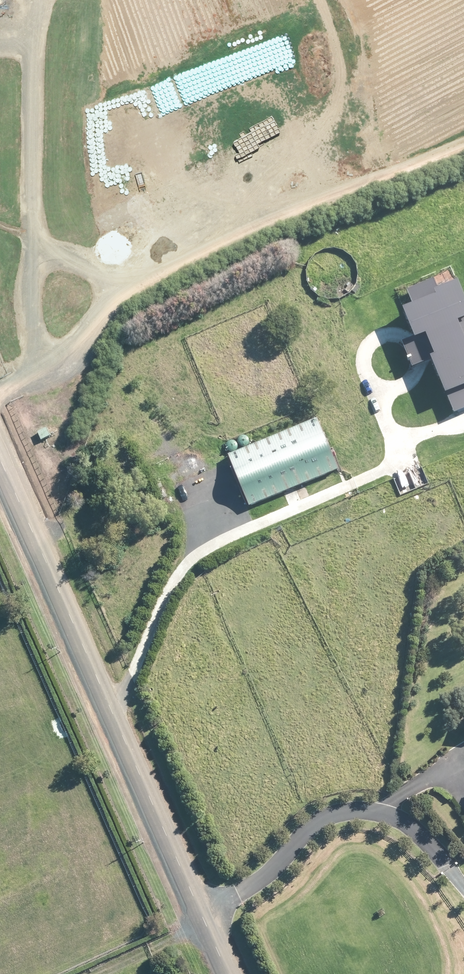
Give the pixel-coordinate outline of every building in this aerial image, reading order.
[(419,335),(405,341),(413,361),(432,353),(455,412),(463,409),(463,305),(454,281),(445,285),(440,273),(408,286),(414,301),(407,304),(419,335)] [(328,460),(305,409),(215,450),(238,501),(328,460)]
